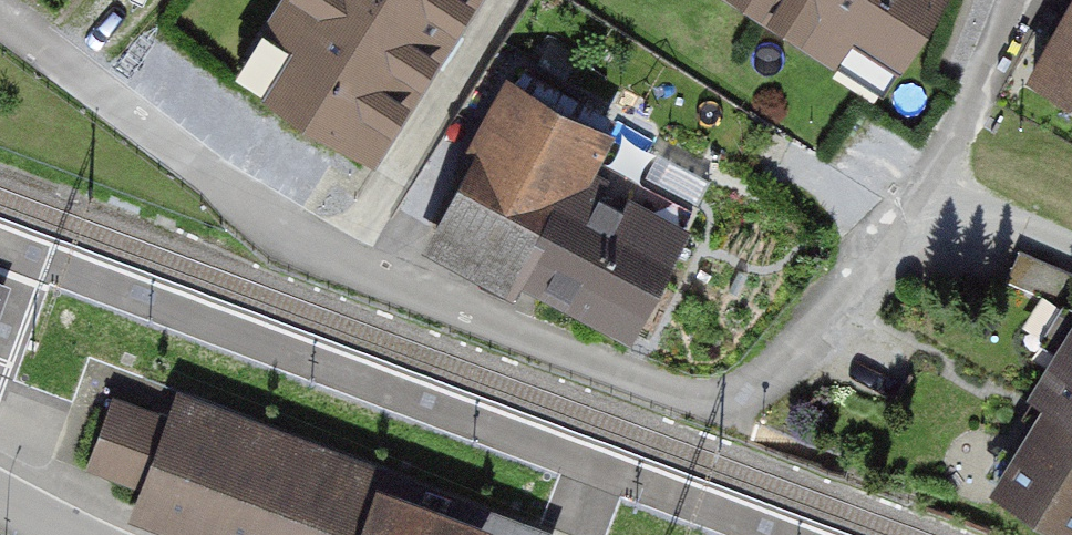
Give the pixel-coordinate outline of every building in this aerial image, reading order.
[(370,164),(479,0),(279,0),(231,73),(370,164)] [(887,94),(943,0),(729,0),(887,94)] [(1071,103),(1071,15),(1034,82),(1071,103)] [(430,234),(624,337),(675,241),(566,183),(591,137),(506,92),(430,234)] [(994,485),(1071,534),(1071,330),(1029,397),(1045,407),(994,485)] [(550,521),(177,380),(165,407),(138,480),(128,508),(199,534),(544,534),(550,521)] [(165,407),(113,388),(86,461),(138,480),(165,407)]
